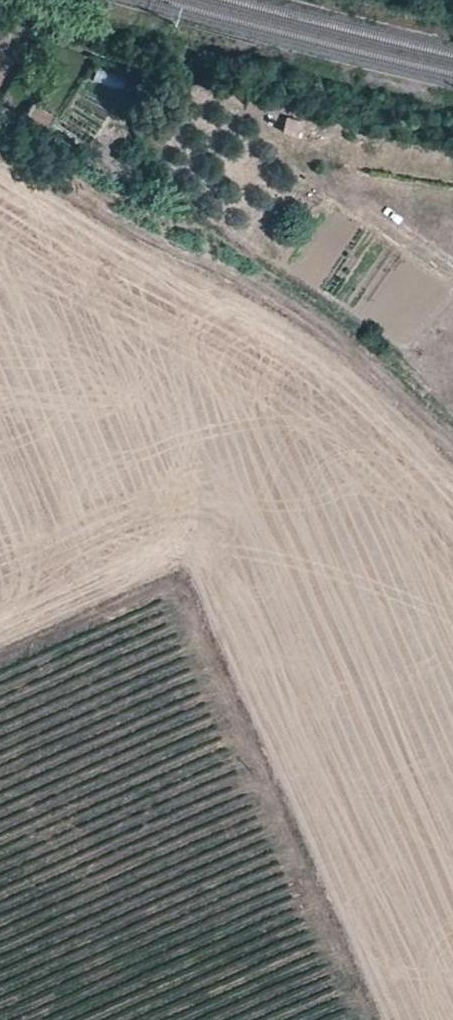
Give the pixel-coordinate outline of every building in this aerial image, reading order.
[(96,70),(93,83),(114,87),(117,74),(96,70)] [(317,113),(292,140),(301,148),(328,120),(317,113)]
